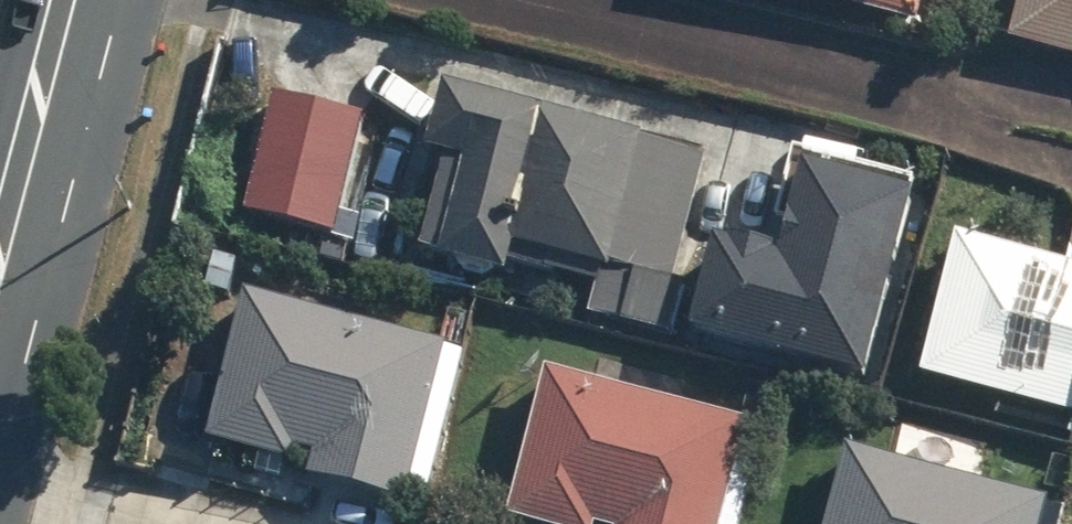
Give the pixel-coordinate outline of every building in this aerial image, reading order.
[(894,9),(896,0),(849,0),(894,9)] [(1004,50),(1071,67),(1071,0),(1017,0),(1004,50)] [(441,159),(424,227),(416,260),(503,281),(511,247),(619,273),(609,313),(672,328),(681,288),(674,286),(705,158),(429,92),(415,152),(441,159)] [(361,120),(272,96),(240,214),(329,239),(361,120)] [(859,391),(909,197),(797,169),(772,267),(703,249),(679,345),(859,391)] [(932,235),(897,371),(1071,416),(1071,271),(932,235)] [(461,351),(236,295),(199,446),(284,467),(288,450),(316,457),(309,487),(421,514),(461,351)] [(538,372),(499,523),(721,523),(746,425),(538,372)] [(842,451),(824,523),(1037,523),(1043,498),(842,451)]
